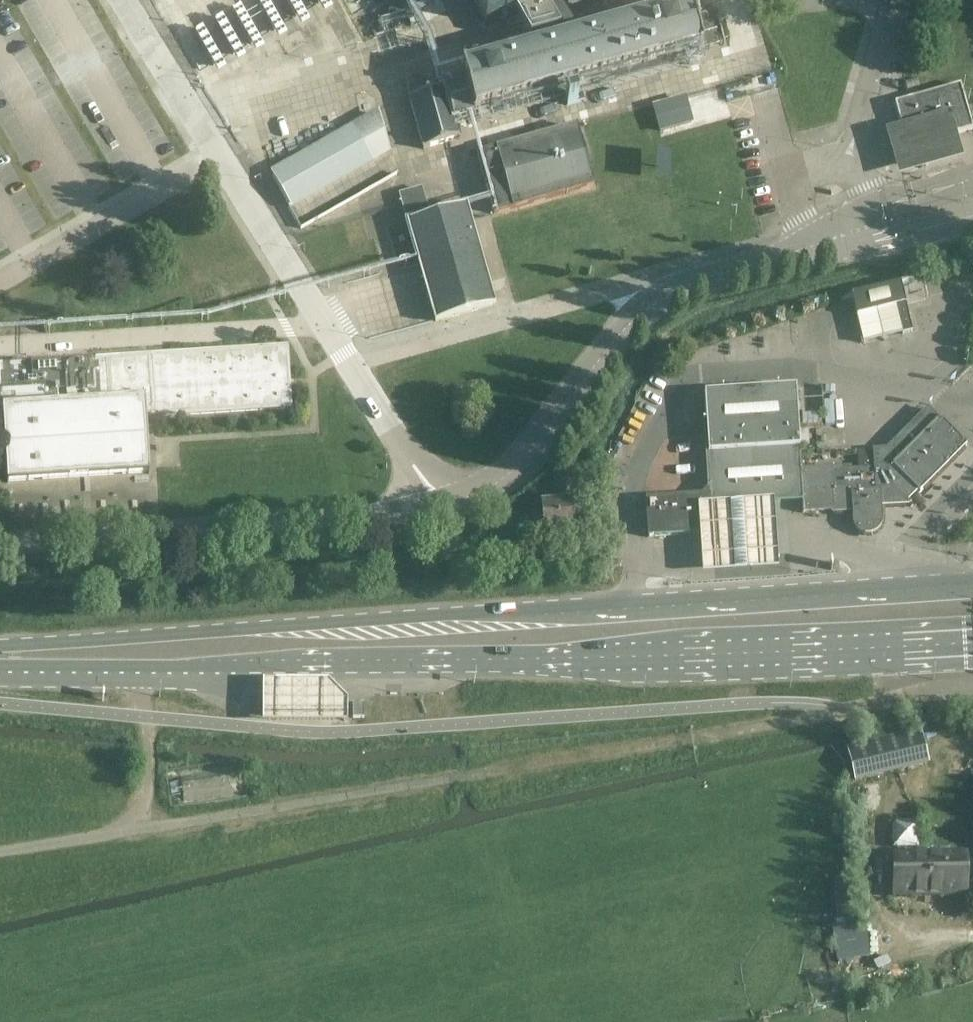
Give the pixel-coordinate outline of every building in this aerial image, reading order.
[(485,24),(544,7),(540,0),(472,0),(485,24)] [(689,7),(688,7),(686,8),(674,12),(674,11),(671,12),(659,16),(659,15),(656,16),(656,17),(636,22),(633,23),(612,29),(609,29),(609,30),(589,36),(589,35),(586,36),(565,42),(562,43),(542,49),(542,48),(539,49),(539,50),(518,55),(515,56),(495,62),(492,62),(492,63),(480,66),(477,67),(465,70),(462,71),(462,72),(461,72),(462,75),(463,75),(465,83),(446,89),(446,88),(444,88),(444,89),(432,92),(430,92),(430,93),(426,94),(426,93),(424,94),(411,98),(411,97),(409,98),(410,100),(416,123),(417,124),(423,147),(423,149),(425,148),(438,144),(438,145),(440,144),(458,139),(460,138),(459,136),(454,118),(459,117),(459,116),(468,114),(473,113),(474,113),(474,114),(477,113),(477,112),(489,109),(492,109),(492,108),(504,105),(507,104),(527,98),(527,99),(530,98),(530,97),(551,92),(554,91),(574,85),(577,85),(577,84),(578,84),(598,78),(598,79),(601,78),(601,77),(621,72),(624,71),(645,65),(645,66),(648,65),(648,64),(668,58),(668,59),(671,58),(683,54),(683,55),(686,54),(686,53),(698,50),(698,51),(701,50),(701,49),(723,43),(724,43),(724,40),(723,40),(718,23),(719,23),(718,21),(717,20),(717,21),(696,27),(695,27),(690,11),(691,11),(690,8),(689,7)] [(200,41),(213,69),(255,49),(242,21),(231,27),(226,17),(206,27),(207,28),(202,31),(205,38),(200,41)] [(903,134),(894,136),(896,146),(898,151),(902,155),(906,159),(911,162),(934,140),(934,142),(945,139),(947,141),(948,138),(950,138),(949,136),(972,129),(960,85),(894,103),(903,134)] [(372,112),(276,167),(296,203),(393,148),(372,112)] [(576,127),(477,154),(494,213),(592,186),(576,127)] [(421,189),(403,194),(400,195),(408,224),(435,322),(495,305),(467,206),(429,217),(421,189)] [(912,331),(901,284),(851,295),(856,314),(896,305),(903,334),(912,331)] [(4,427),(7,483),(8,483),(8,481),(148,472),(148,474),(149,474),(146,418),(290,409),(291,410),(292,410),(288,347),(287,347),(287,348),(0,367),(0,427),(4,427)] [(709,484),(701,494),(645,498),(648,537),(698,533),(729,501),(800,496),(799,469),(793,387),(703,392),(706,434),(708,467),(709,484)] [(849,466),(799,469),(800,496),(801,511),(831,509),(832,512),(852,511),(853,524),(856,529),(860,532),(864,534),(870,534),(878,529),(879,526),(881,521),(880,506),(907,505),(907,500),(907,499),(910,497),(917,490),(920,493),(966,446),(939,418),(938,420),(926,408),(886,450),(872,451),(873,469),(849,471),(849,466)] [(575,515),(572,471),(555,472),(557,502),(541,503),(543,531),(557,530),(557,533),(572,532),(571,515),(575,515)] [(301,681),(263,681),(264,722),(349,722),(349,700),(330,681),(301,681)] [(364,704),(353,704),(353,718),(364,718),(364,704)] [(920,730),(847,748),(854,779),(862,777),(866,776),(928,761),(920,730)] [(921,847),(922,820),(895,819),(894,845),(921,847)] [(965,855),(893,856),(894,890),(911,890),(912,896),(966,895),(965,855)] [(867,922),(834,927),(839,959),(872,954),(867,922)]
